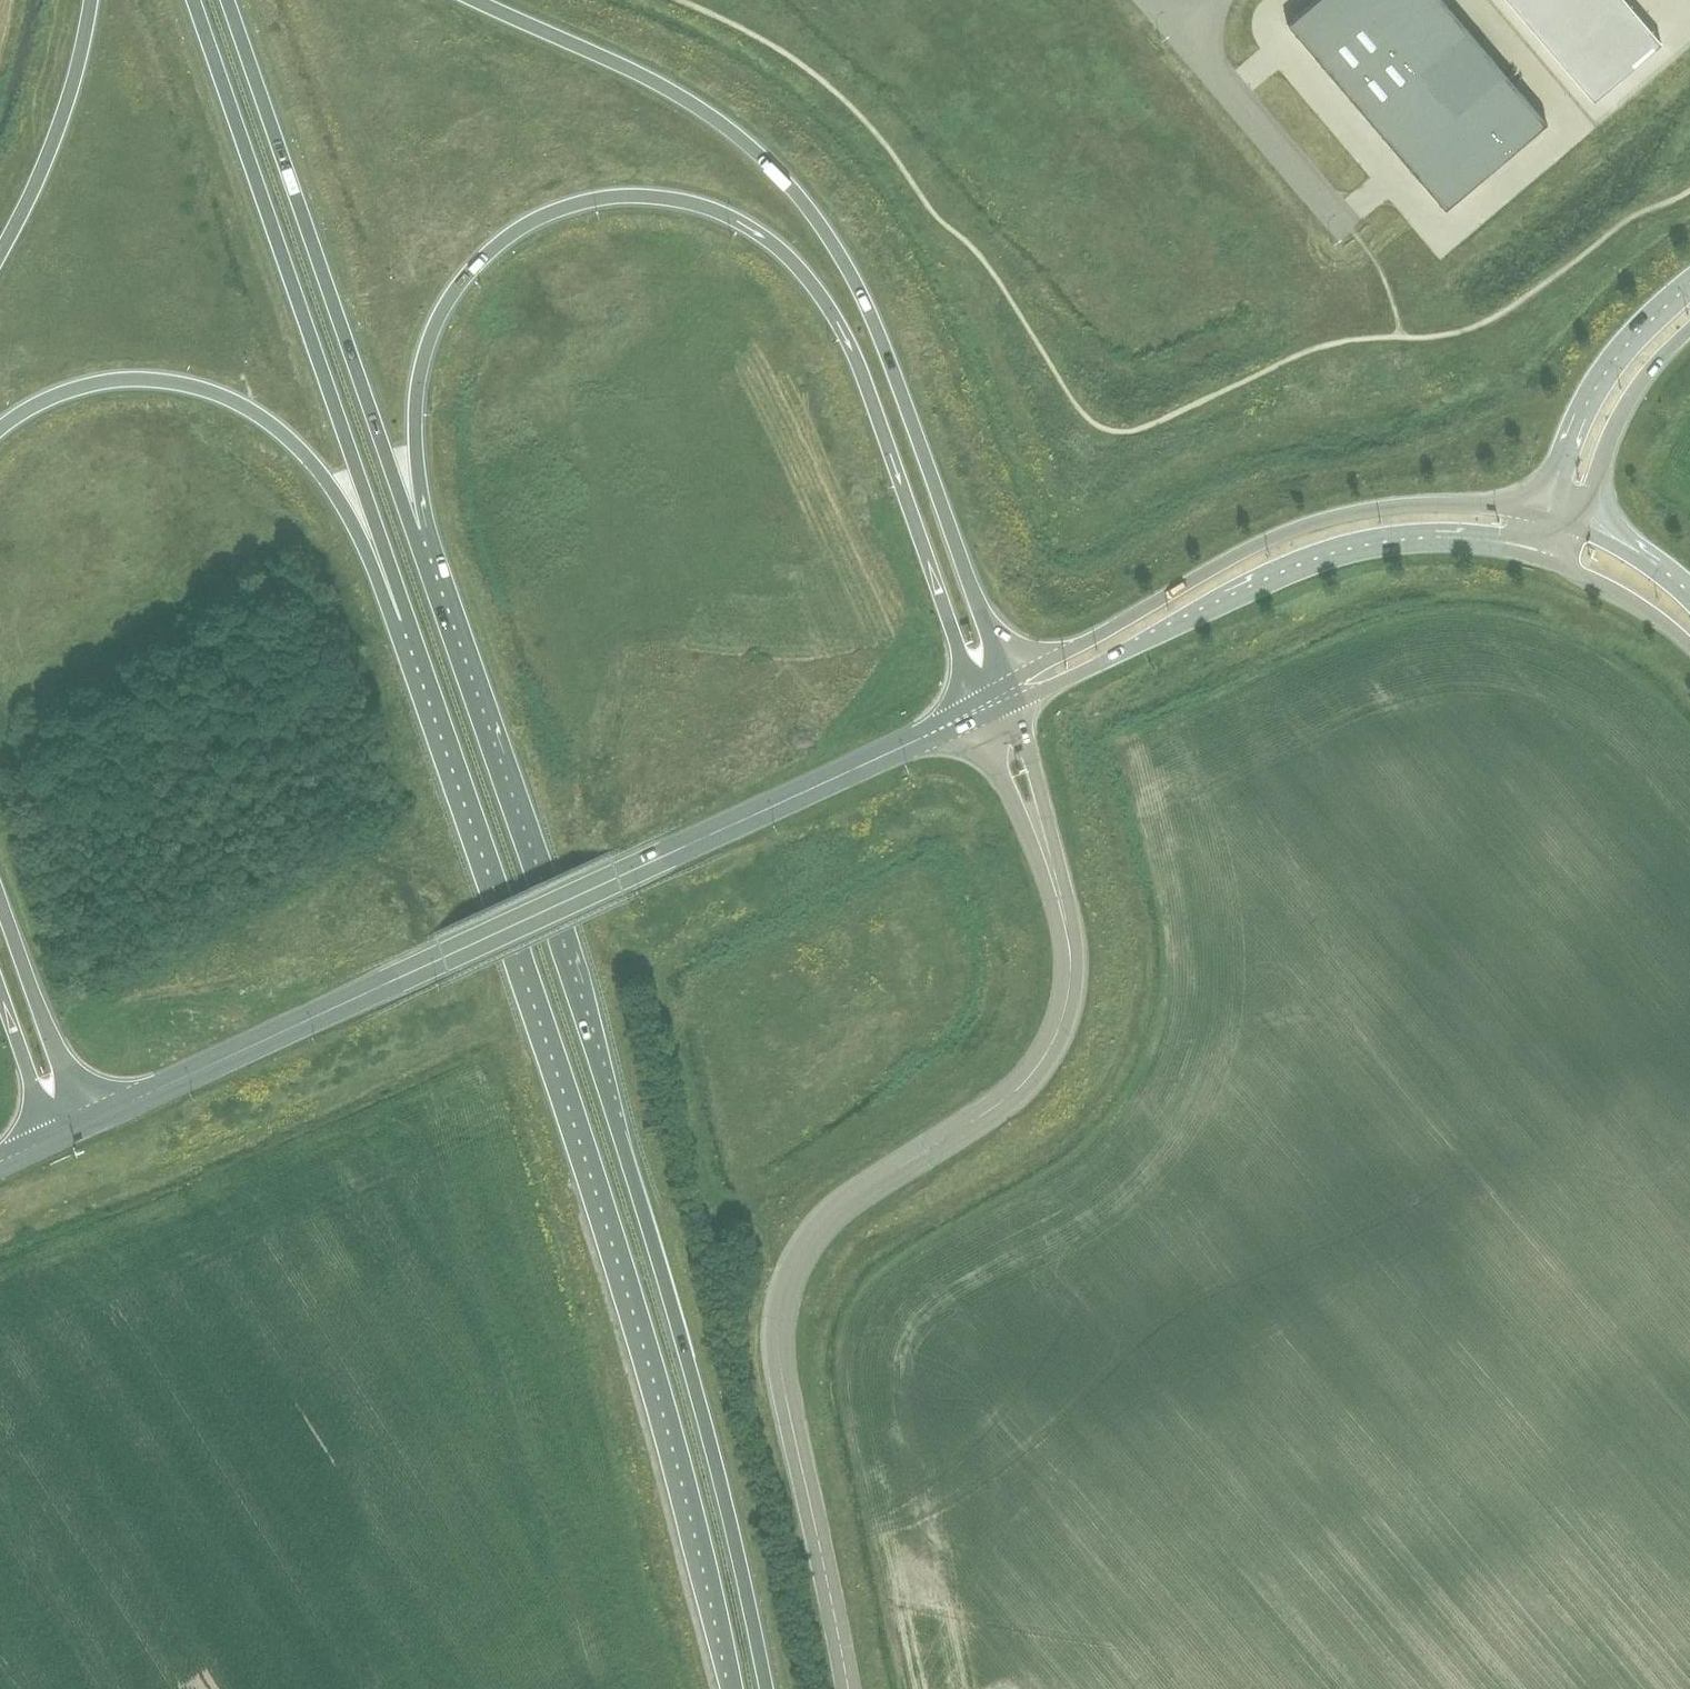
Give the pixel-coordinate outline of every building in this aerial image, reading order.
[(1286,24),(1445,211),(1549,123),(1444,0),(1314,0),(1286,24)] [(1593,101),(1663,42),(1626,0),(1507,0),(1593,101)]
